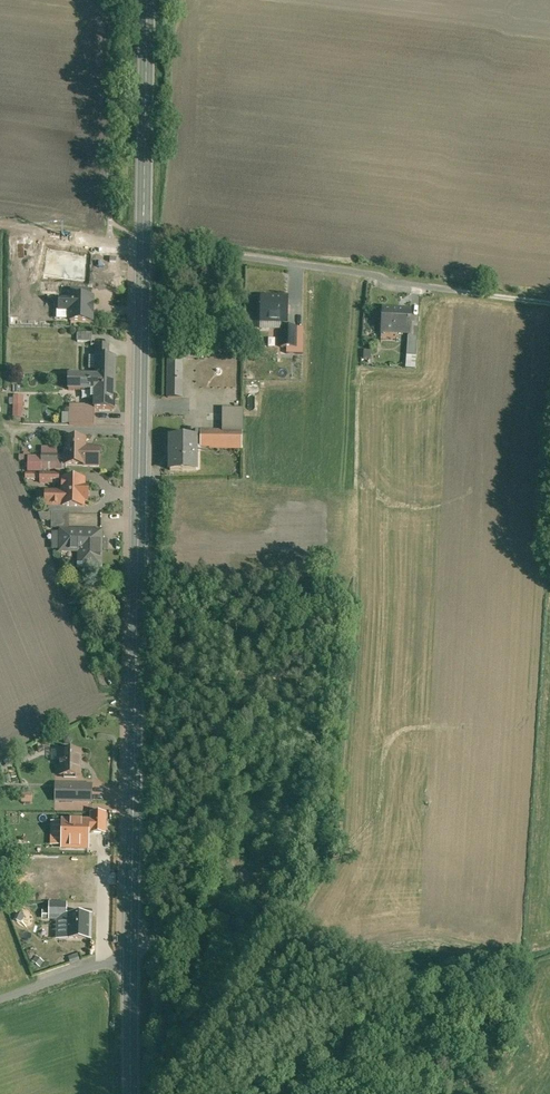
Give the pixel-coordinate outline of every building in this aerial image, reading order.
[(118,292),(119,259),(99,259),(99,270),(88,269),(88,250),(70,250),(59,250),(59,263),(70,263),(70,276),(88,276),(88,278),(99,278),(99,292),(118,292)] [(46,281),(45,294),(63,295),(63,282),(46,281)] [(93,301),(70,301),(70,303),(60,303),(60,314),(70,314),(70,324),(92,325),(93,301)] [(275,303),(261,302),(260,325),(282,326),(286,326),(288,326),(288,302),(275,302),(275,303)] [(410,311),(410,312),(398,311),(398,310),(382,309),(381,332),(382,332),(382,330),(396,331),(395,333),(408,334),(406,369),(416,369),(418,324),(410,324),(411,311),(410,311)] [(303,357),(303,332),(286,331),(286,326),(282,326),(281,351),(286,352),(286,357),(303,357)] [(92,337),(77,337),(77,345),(92,345),(92,337)] [(114,413),(115,360),(109,360),(109,350),(96,349),(96,381),(79,380),(79,377),(69,377),(69,394),(95,394),(94,413),(114,413)] [(182,355),(168,355),(168,402),(182,402),(182,355)] [(242,453),(242,413),(222,413),(222,436),(201,436),(201,443),(171,443),(171,463),(170,463),(170,475),(196,475),(196,474),(193,474),(193,455),(201,455),(201,452),(242,453)] [(69,428),(94,429),(95,415),(70,415),(69,428)] [(42,461),(28,461),(28,475),(41,475),(41,472),(66,473),(66,468),(84,468),(84,469),(98,469),(98,452),(85,452),(85,444),(65,443),(65,458),(42,458),(42,461)] [(59,487),(59,477),(26,477),(26,482),(40,483),(40,486),(59,487)] [(84,491),(84,484),(63,483),(62,497),(46,496),(46,509),(62,509),(62,510),(83,510),(84,503),(87,503),(87,491),(84,491)] [(69,532),(69,517),(51,517),(51,532),(69,532)] [(101,535),(61,535),(61,554),(62,552),(80,552),(79,569),(77,569),(77,572),(83,573),(83,570),(101,571),(101,535)] [(79,745),(56,745),(57,778),(79,778),(79,745)] [(91,783),(56,783),(56,799),(91,800),(91,783)] [(88,819),(61,819),(60,846),(89,847),(89,830),(105,830),(105,811),(88,811),(88,819)] [(67,902),(48,902),(48,918),(56,919),(56,939),(90,940),(91,917),(66,917),(67,902)]
